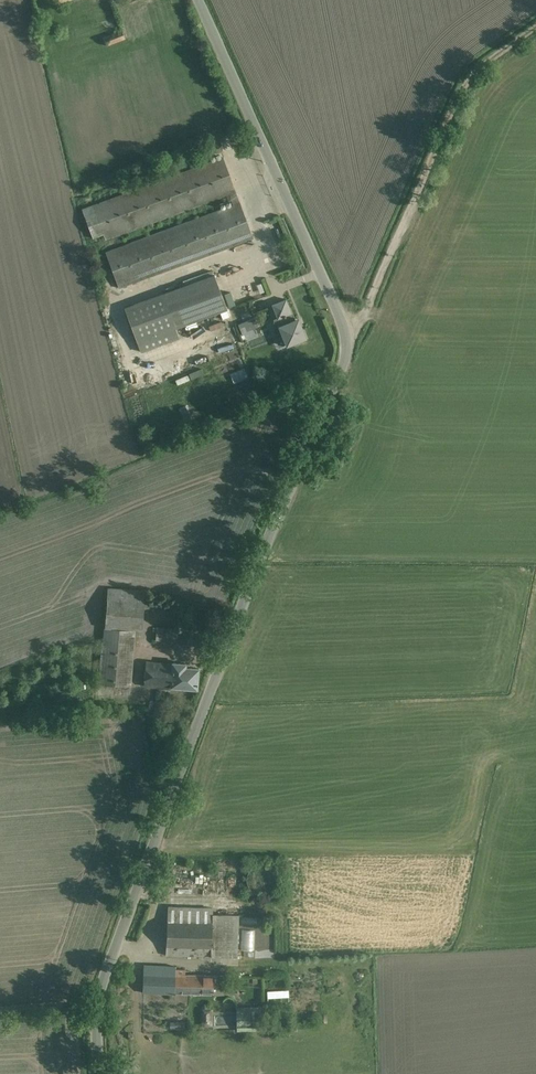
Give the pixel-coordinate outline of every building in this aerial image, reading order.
[(119,30),(103,36),(106,46),(123,39),(119,30)] [(220,165),(81,216),(92,247),(231,196),(220,165)] [(240,211),(109,258),(121,291),(252,244),(240,211)] [(200,279),(202,285),(222,277),(220,272),(200,279)] [(218,282),(129,313),(144,357),(181,344),(178,335),(230,317),(218,282)] [(286,347),(308,340),(300,317),(278,325),(286,347)] [(250,323),(254,341),(269,337),(265,320),(250,323)] [(226,341),(230,355),(220,357),(225,376),(231,375),(228,363),(247,358),(242,338),(226,341)] [(238,373),(242,384),(257,379),(253,368),(238,373)] [(200,375),(202,381),(215,376),(212,370),(200,375)] [(184,381),(187,388),(201,382),(198,375),(184,381)] [(149,588),(106,583),(95,691),(133,695),(140,632),(145,633),(149,588)] [(157,648),(198,651),(199,638),(158,635),(157,648)] [(147,687),(198,689),(199,661),(148,659),(147,687)] [(162,719),(165,704),(150,700),(147,715),(162,719)] [(170,903),(167,950),(238,955),(241,915),(214,914),(214,906),(170,903)] [(144,992),(206,993),(207,966),(144,965),(144,992)] [(281,994),(281,1002),(295,1002),(295,994),(281,994)] [(239,1011),(239,1031),(266,1031),(266,1011),(239,1011)] [(210,1023),(218,1026),(221,1015),(214,1013),(210,1023)] [(194,1031),(194,1023),(180,1024),(180,1031),(194,1031)]
